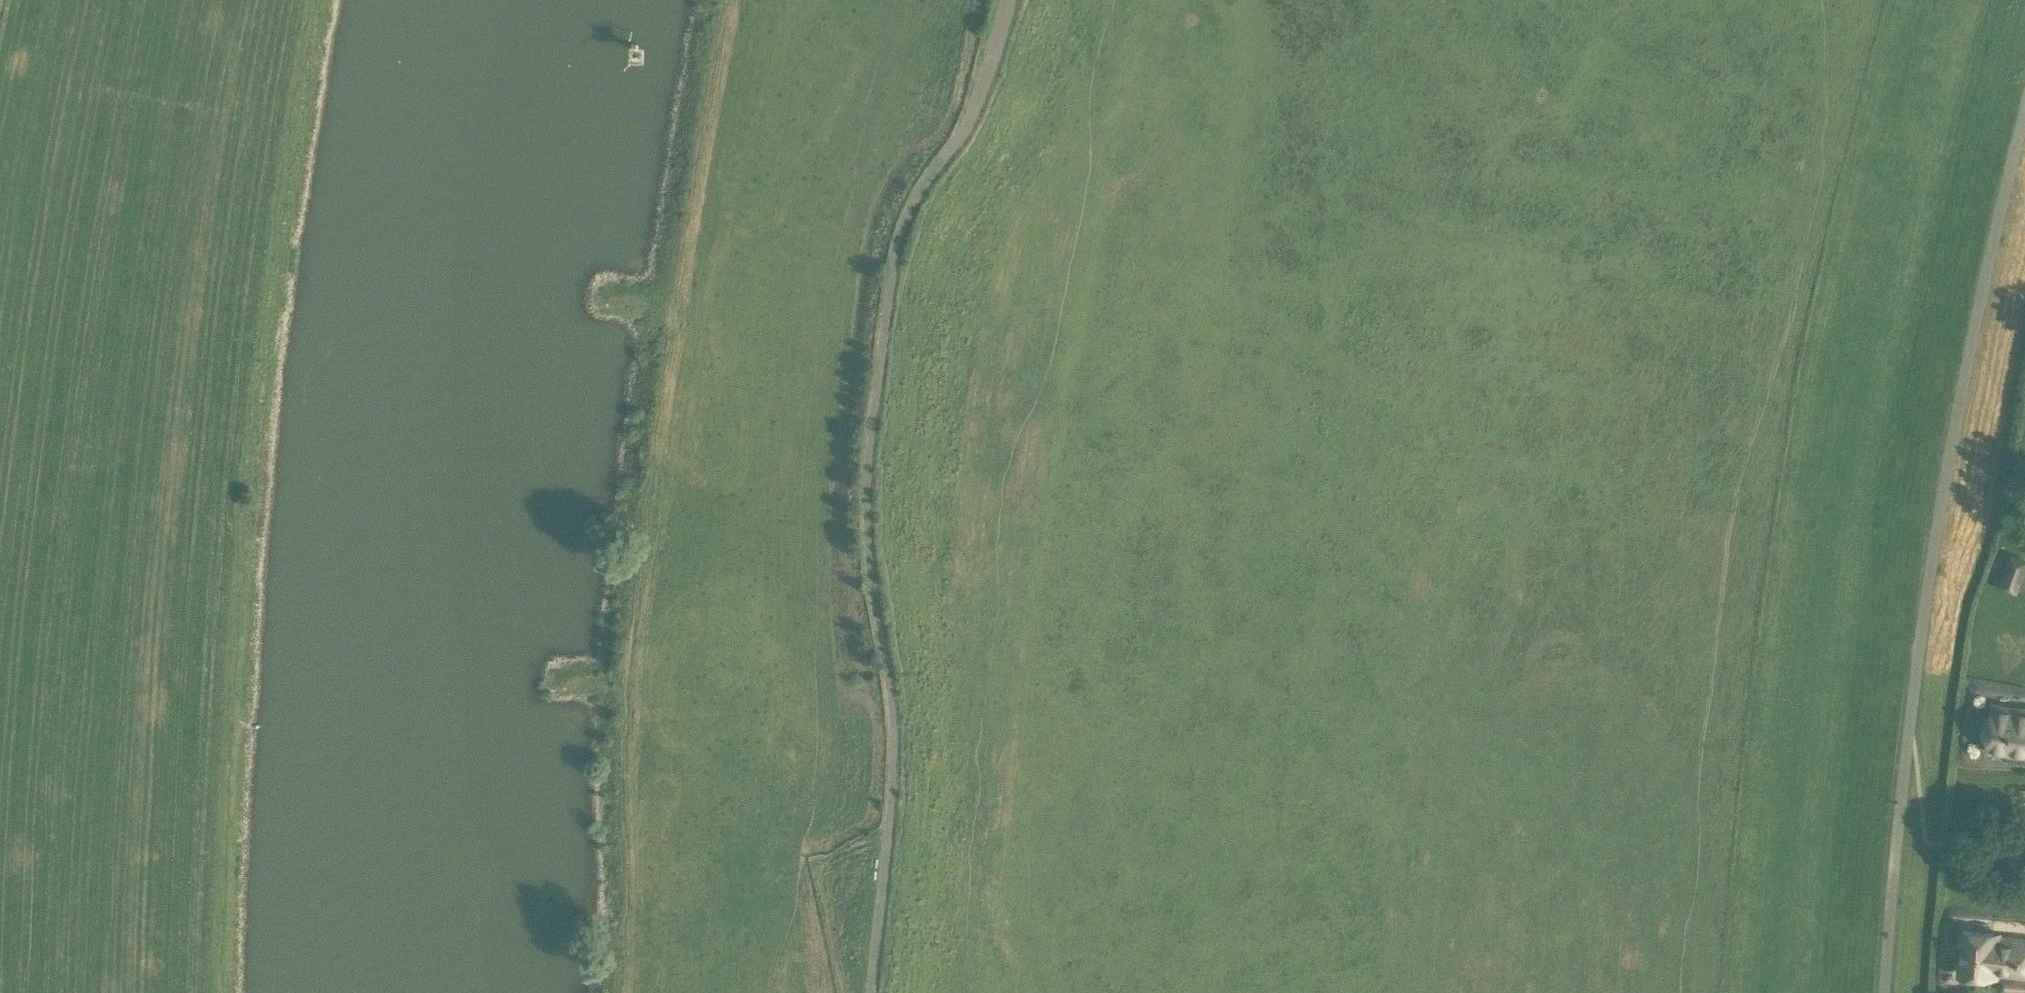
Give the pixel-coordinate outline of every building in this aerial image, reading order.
[(2007,565),(2022,570),(2024,561),(2024,557),(2011,552),(2007,565)] [(1992,703),(1991,714),(1986,718),(1984,732),(1988,737),(1987,748),(2024,752),(2024,707),(1992,703)] [(2002,936),(2002,939),(1992,938),(1992,932),(1962,929),(1961,941),(1956,945),(1955,955),(1959,959),(1958,972),(1988,974),(1989,968),(1999,969),(1999,972),(2024,974),(2024,939),(2002,936)]
